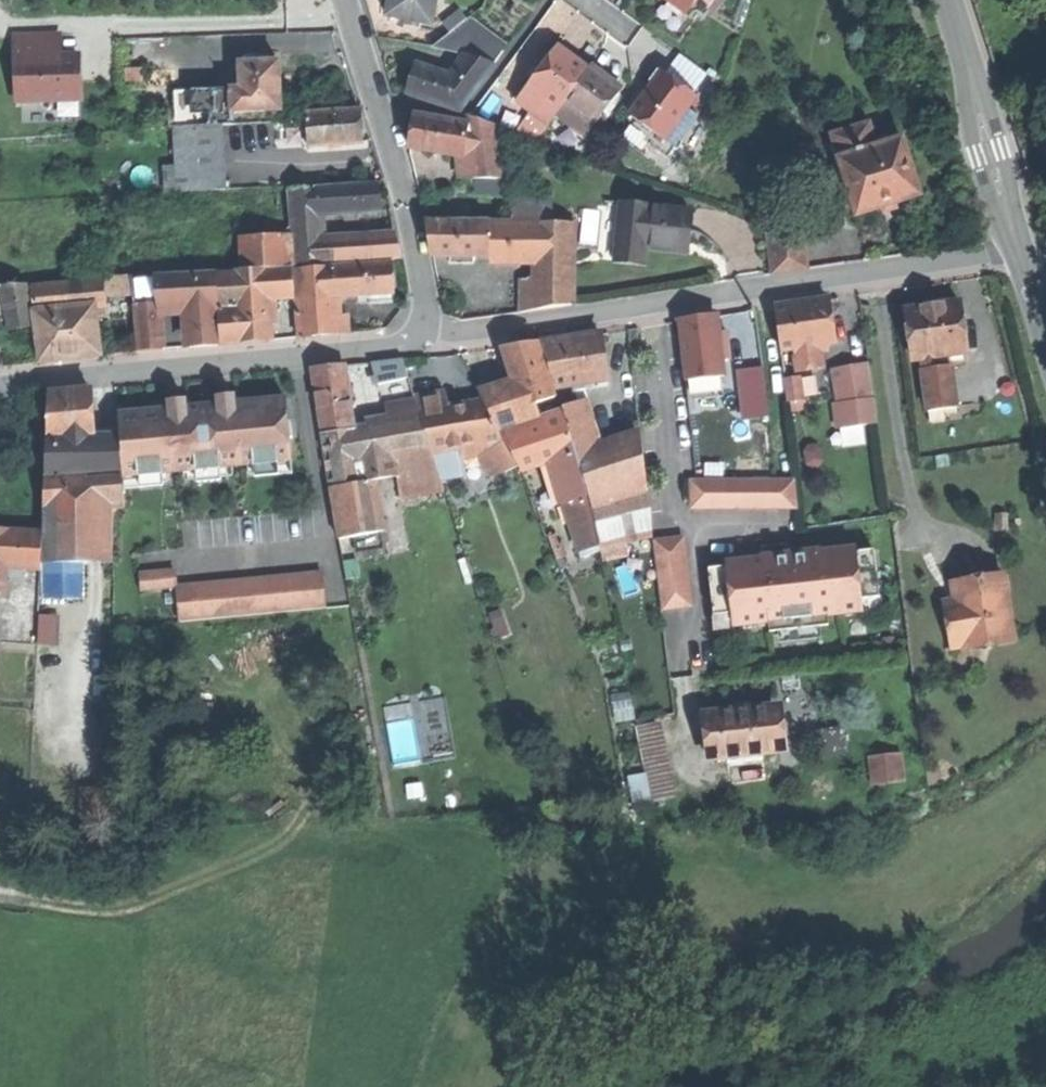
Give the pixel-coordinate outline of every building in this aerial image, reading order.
[(431,25),(436,0),(392,0),(388,16),(431,25)] [(688,14),(698,0),(670,0),(688,14)] [(470,16),(434,46),(467,55),(494,63),(503,51),(470,16)] [(12,36),(13,58),(20,58),(22,101),(80,99),(79,72),(78,53),(57,54),(51,55),(50,35),(50,34),(12,36)] [(557,115),(590,70),(559,47),(540,72),(526,92),(557,115)] [(233,111),(234,111),(281,110),(280,84),(280,61),(260,62),(260,55),(249,55),(249,62),(241,62),(242,89),(232,89),(233,111)] [(452,77),(478,85),(494,63),(467,55),(452,77)] [(439,103),(460,109),(478,85),(452,77),(418,65),(413,80),(409,92),(430,99),(439,103)] [(620,93),(590,70),(557,115),(585,135),(582,139),(588,143),(598,129),(595,127),(620,93)] [(631,115),(663,140),(686,110),(696,97),(663,72),(647,93),(631,115)] [(176,92),(178,127),(223,125),(235,124),(234,111),(233,111),(232,89),(176,92)] [(551,124),(557,115),(526,92),(519,101),(551,124)] [(362,124),(361,109),(307,113),(309,146),(363,142),(362,124)] [(686,110),(663,140),(674,148),(697,118),(686,110)] [(464,122),(416,114),(413,133),(411,147),(470,159),(464,122)] [(473,179),(506,179),(496,125),(468,117),(464,122),(470,159),(473,179)] [(832,135),(840,159),(878,147),(870,123),(832,135)] [(178,127),(181,192),(226,190),(223,125),(178,127)] [(878,147),(840,159),(858,217),(891,206),(922,196),(903,139),(878,147)] [(348,187),(320,189),(321,213),(333,215),(382,211),(381,199),(379,185),(358,187),(348,187)] [(292,191),(295,243),(323,241),(321,213),(320,189),(292,191)] [(513,220),(513,223),(526,223),(539,222),(552,222),(552,200),(513,201),(513,220)] [(692,212),(623,204),(616,261),(630,263),(646,264),(648,248),(688,253),(692,212)] [(526,255),(540,255),(539,222),(526,223),(526,255)] [(540,255),(540,264),(575,263),(575,222),(552,222),(539,222),(540,255)] [(431,242),(433,255),(457,255),(474,255),(490,256),(487,223),(429,223),(431,242)] [(513,223),(487,223),(490,256),(526,255),(526,223),(513,223)] [(769,230),(774,274),(808,269),(802,226),(769,230)] [(325,263),(402,258),(398,240),(369,238),(323,241),(325,263)] [(243,241),(245,270),(268,269),(284,268),(282,239),(243,241)] [(297,265),(325,263),(323,241),(295,243),(297,265)] [(395,293),(393,262),(335,266),(337,297),(370,294),(393,293),(395,293)] [(539,279),(539,310),(573,304),(575,263),(540,264),(539,279)] [(337,297),(335,266),(295,269),(297,300),(337,297)] [(269,296),(294,295),(293,267),(284,268),(268,269),(269,296)] [(245,270),(235,271),(235,273),(237,308),(270,306),(269,296),(268,269),(245,270)] [(237,308),(235,273),(217,274),(219,306),(219,309),(237,308)] [(133,292),(134,305),(136,305),(160,303),(161,309),(190,308),(216,306),(219,306),(217,274),(132,279),(133,288),(133,292)] [(104,279),(104,281),(105,294),(133,292),(133,288),(132,279),(132,277),(104,279)] [(522,279),(521,313),(530,312),(539,310),(539,279),(522,279)] [(60,311),(95,308),(107,306),(105,294),(104,281),(58,284),(60,309),(60,311)] [(6,286),(10,316),(12,329),(34,328),(27,284),(6,286)] [(32,286),(35,312),(60,309),(58,284),(32,286)] [(10,316),(6,286),(0,287),(0,317),(10,316)] [(394,301),(393,293),(370,294),(370,303),(394,301)] [(337,297),(297,300),(300,336),(319,335),(340,334),(337,297)] [(834,342),(828,298),(801,302),(775,306),(781,350),(800,347),(822,344),(834,342)] [(956,406),(951,366),(940,367),(938,355),(968,351),(962,301),(932,305),(907,308),(914,359),(923,357),(925,370),(924,370),(930,409),(956,406)] [(160,303),(136,305),(139,350),(164,348),(161,309),(160,303)] [(190,308),(192,348),(205,346),(219,345),(216,306),(190,308)] [(272,341),(270,306),(237,308),(239,343),(257,342),(272,341)] [(35,312),(40,363),(74,359),(101,356),(95,308),(60,311),(60,309),(35,312)] [(237,308),(219,309),(221,344),(239,343),(237,308)] [(756,309),(745,310),(749,338),(759,336),(756,309)] [(698,318),(679,320),(686,380),(725,375),(717,315),(698,318)] [(570,338),(541,343),(555,386),(609,378),(601,333),(570,338)] [(521,345),(504,347),(515,382),(523,407),(537,403),(557,397),(539,343),(521,345)] [(823,352),(822,344),(800,347),(801,355),(823,352)] [(404,359),(373,362),(379,385),(411,377),(404,359)] [(328,367),(313,369),(318,403),(322,433),(355,429),(346,364),(328,367)] [(875,400),(870,364),(838,369),(843,404),(875,400)] [(750,406),(768,403),(763,367),(745,369),(750,406)] [(790,404),(804,402),(799,369),(785,370),(790,404)] [(480,392),(485,406),(491,415),(513,407),(518,423),(541,415),(537,403),(523,407),(515,382),(480,392)] [(68,391),(49,393),(47,437),(59,436),(90,436),(93,435),(91,389),(68,391)] [(417,399),(422,416),(451,411),(445,394),(417,399)] [(118,413),(120,435),(125,492),(127,492),(126,489),(125,475),(170,471),(185,470),(233,465),(248,464),(292,460),(290,438),(293,437),(292,421),(289,422),(287,398),(236,402),(236,396),(217,398),(218,404),(199,406),(188,407),(187,401),(169,402),(170,409),(118,413)] [(385,405),(389,421),(422,416),(417,399),(385,405)] [(844,412),(876,408),(875,400),(843,404),(844,412)] [(564,414),(576,453),(578,458),(597,452),(596,451),(580,401),(562,407),(562,408),(564,414)] [(451,411),(422,416),(433,452),(459,448),(481,444),(505,440),(503,437),(499,430),(491,415),(485,406),(468,408),(451,411)] [(564,414),(503,437),(505,440),(523,472),(549,462),(572,454),(576,453),(564,414)] [(378,483),(398,481),(402,503),(445,490),(441,479),(439,470),(433,452),(422,416),(389,421),(359,426),(355,429),(322,433),(331,486),(378,483)] [(120,435),(93,435),(90,436),(90,439),(91,471),(92,493),(94,561),(113,560),(113,506),(125,506),(125,492),(120,435)] [(59,436),(47,437),(46,474),(57,474),(59,440),(59,436)] [(597,452),(578,458),(585,480),(588,495),(592,512),(648,492),(641,438),(596,451),(597,452)] [(59,440),(57,474),(91,471),(90,439),(59,440)] [(512,474),(524,475),(523,472),(505,440),(481,444),(495,465),(512,474)] [(459,448),(433,452),(439,470),(450,467),(459,448)] [(572,454),(549,462),(563,504),(566,503),(587,496),(572,454)] [(293,473),(292,460),(248,464),(249,471),(251,474),(255,473),(256,477),(293,473)] [(233,475),(233,465),(185,470),(186,479),(198,478),(198,482),(222,480),(222,476),(233,475)] [(45,491),(70,492),(92,493),(91,471),(57,474),(46,474),(45,491)] [(125,475),(126,489),(165,486),(164,481),(171,480),(170,471),(125,475)] [(690,508),(797,508),(797,478),(690,478),(690,508)] [(331,486),(330,487),(335,513),(339,539),(351,537),(386,530),(378,483),(331,486)] [(45,491),(44,511),(69,513),(70,492),(45,491)] [(69,513),(44,511),(43,528),(41,561),(94,561),(92,493),(70,492),(69,513)] [(648,492),(592,512),(598,544),(653,537),(648,492)] [(587,496),(566,503),(577,547),(597,543),(587,496)] [(6,567),(41,569),(41,561),(43,528),(8,526),(8,530),(6,567)] [(351,537),(339,539),(344,562),(355,559),(351,537)] [(654,540),(662,608),(690,605),(682,537),(654,540)] [(819,552),(819,550),(784,554),(760,556),(760,559),(725,563),(726,567),(707,569),(712,615),(730,613),(732,626),(766,622),(767,632),(827,626),(826,616),(861,613),(860,599),(878,598),(873,551),(855,553),(854,549),(819,552)] [(355,559),(344,562),(347,580),(359,577),(355,559)] [(143,587),(177,584),(176,568),(141,571),(143,587)] [(180,619),(326,606),(323,571),(177,584),(180,619)] [(1017,643),(1006,572),(949,581),(951,596),(942,598),(950,653),(1017,643)] [(57,630),(57,614),(40,614),(40,642),(59,642),(59,630),(57,630)] [(449,694),(386,704),(396,767),(459,757),(449,694)] [(778,752),(775,708),(739,711),(704,714),(708,758),(778,752)] [(651,794),(653,802),(670,798),(655,724),(637,728),(651,794)] [(847,749),(846,730),(822,731),(823,750),(847,749)] [(869,754),(871,784),(908,781),(906,751),(869,754)]
